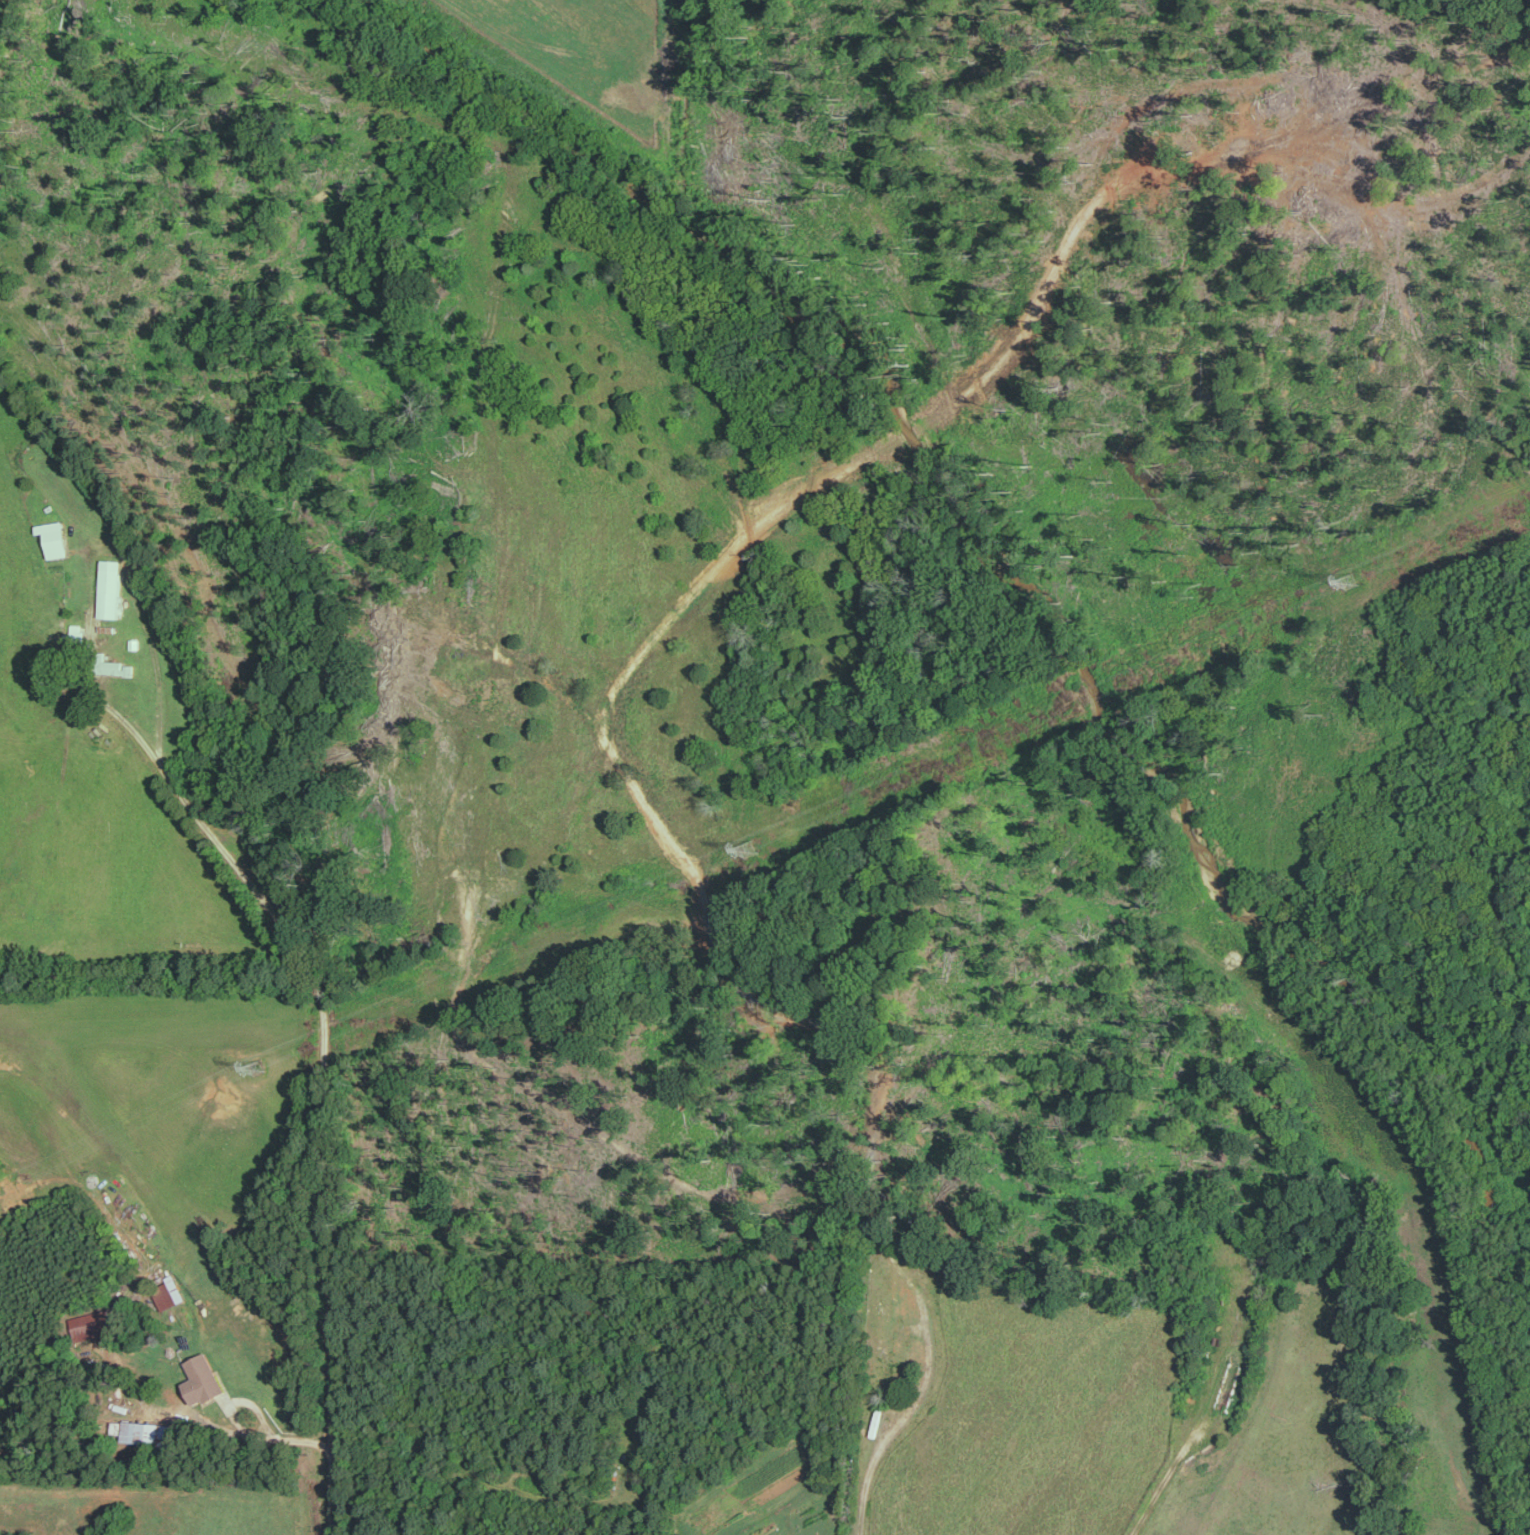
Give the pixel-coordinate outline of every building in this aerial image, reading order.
[(70,555),(66,520),(38,524),(39,533),(48,532),(51,557),(70,555)] [(101,616),(121,617),(123,559),(103,559),(101,616)] [(170,1307),(187,1301),(177,1276),(160,1282),(170,1307)] [(115,1334),(109,1309),(71,1318),(76,1340),(95,1336),(95,1339),(115,1334)] [(187,1362),(194,1379),(186,1383),(195,1406),(226,1393),(209,1352),(187,1362)] [(124,1443),(175,1445),(176,1423),(124,1422),(124,1443)]
